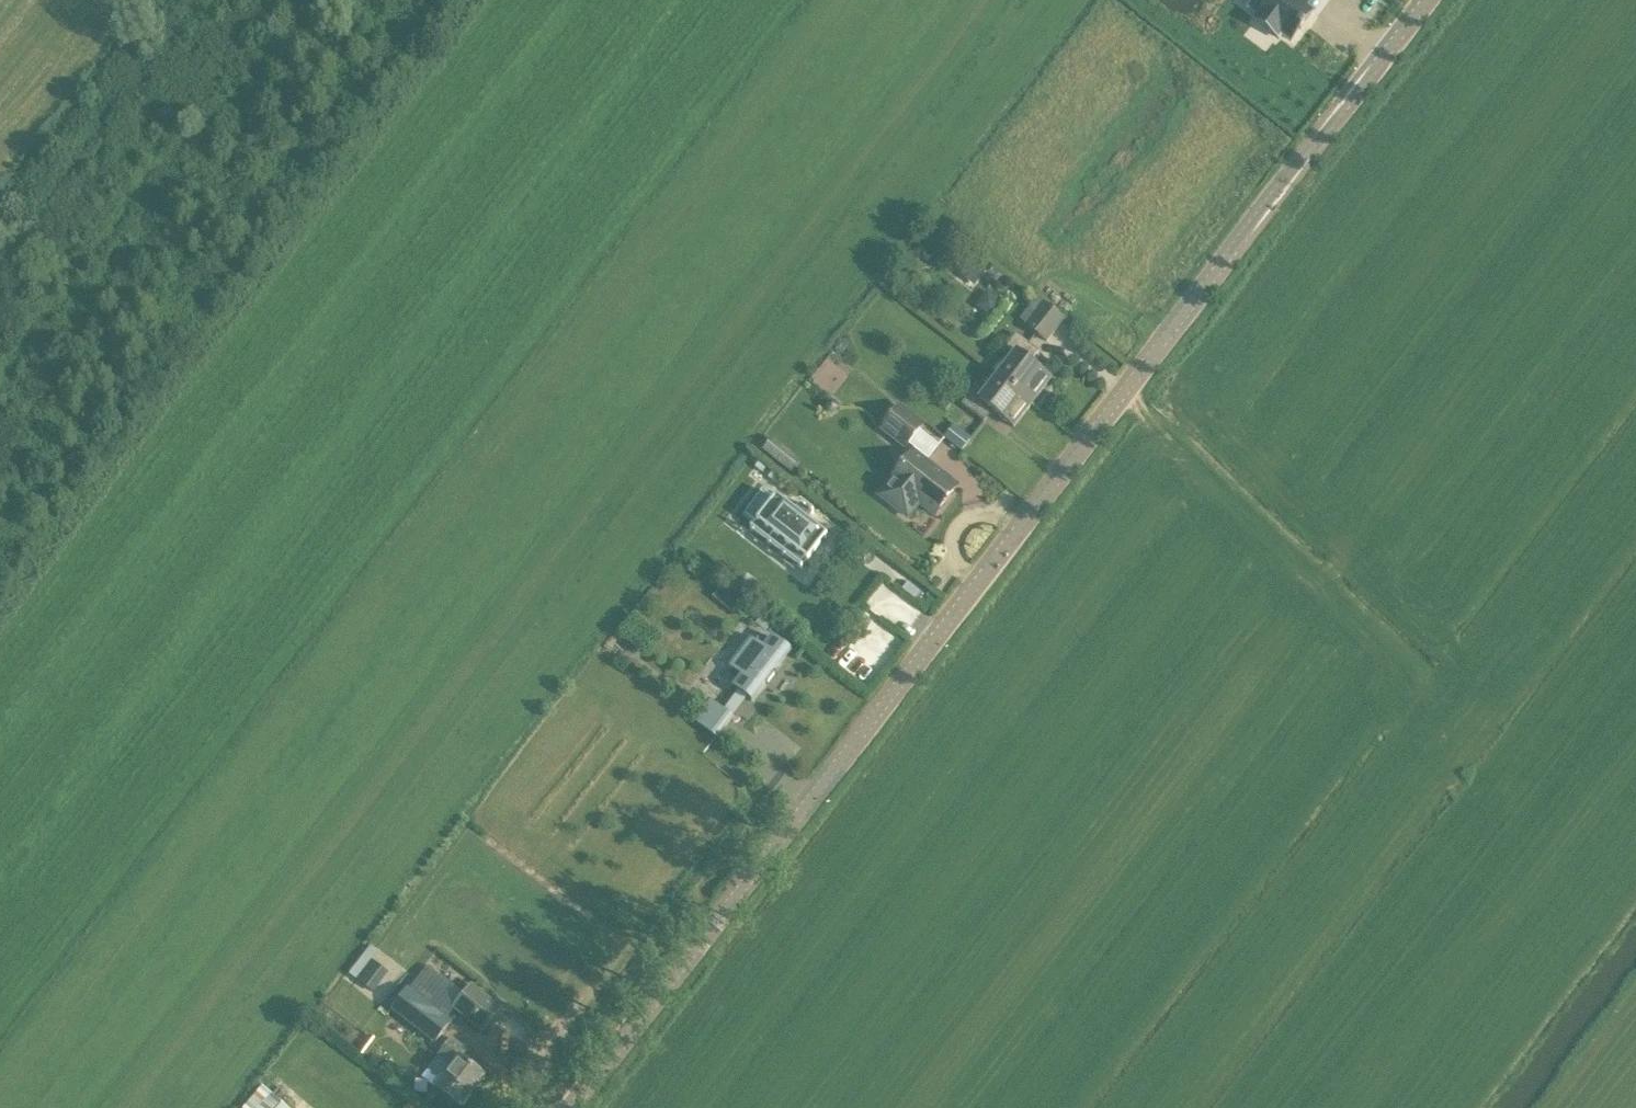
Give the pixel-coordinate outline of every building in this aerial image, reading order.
[(1249,8),(1259,15),(1255,20),(1277,37),(1281,32),(1291,40),(1300,28),(1300,29),(1304,24),(1303,23),(1312,12),(1296,0),(1255,0),(1249,8)] [(1025,324),(1047,341),(1064,319),(1042,303),(1025,324)] [(1010,359),(997,376),(1032,402),(1051,378),(1030,362),(1039,351),(1016,333),(1002,350),(1010,359)] [(1013,427),(1032,402),(997,376),(986,391),(976,385),(962,404),(984,421),(992,410),(1013,427)] [(882,428),(906,447),(923,425),(899,406),(882,428)] [(971,439),(953,425),(944,438),(961,452),(971,439)] [(771,441),(761,454),(774,463),(784,451),(771,441)] [(892,480),(880,495),(891,503),(908,516),(919,502),(935,514),(957,485),(914,452),(892,480)] [(827,535),(807,520),(813,512),(802,503),(795,511),(776,496),(756,521),(807,560),(827,535)] [(749,636),(727,664),(742,676),(734,687),(752,700),(766,682),(768,684),(775,675),(772,673),(790,650),(772,637),(764,648),(749,636)] [(718,739),(734,718),(709,699),(693,720),(718,739)] [(348,974),(355,979),(373,993),(388,972),(372,960),(379,951),(371,945),(348,974)] [(472,987),(455,1008),(482,1030),(500,1009),(472,987)] [(435,1043),(451,1022),(408,989),(392,1009),(435,1043)] [(423,1078),(437,1088),(460,1107),(484,1076),(461,1058),(466,1051),(451,1039),(438,1056),(438,1057),(423,1078)] [(261,1086),(243,1107),(288,1107),(261,1086)]
